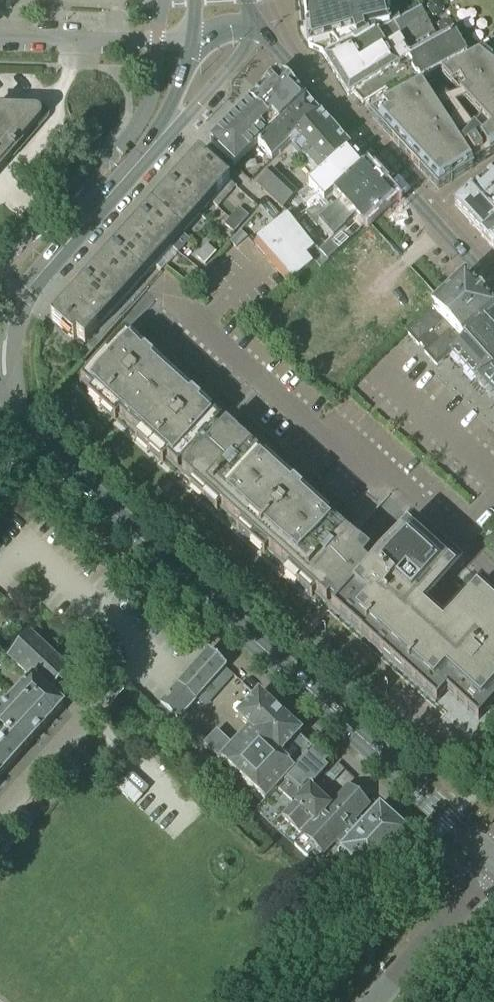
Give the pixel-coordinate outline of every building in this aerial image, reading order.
[(309,49),(321,54),(324,59),(352,43),(354,47),(381,31),(402,38),(395,24),(400,21),(394,0),(304,0),(309,49)] [(453,33),(439,41),(422,9),(400,21),(395,24),(402,38),(381,31),(354,47),(352,43),(324,59),(348,97),(353,95),(363,105),(394,86),(396,89),(418,76),(422,81),(467,56),(453,33)] [(493,155),(493,65),(483,56),(442,79),(452,90),(452,89),(460,85),(466,95),(460,98),(491,132),(487,136),(483,139),(493,155)] [(246,157),(258,146),(268,136),(279,125),(305,101),(283,78),(274,78),(209,142),(235,168),(246,157)] [(370,116),(439,190),(473,168),(422,88),(370,116)] [(279,125),(268,136),(258,146),(273,162),(292,143),(320,117),(306,101),(305,101),(279,125)] [(43,118),(41,111),(0,109),(0,168),(43,118)] [(311,185),(350,151),(320,117),(292,143),(298,150),(295,152),(315,176),(308,181),(311,185)] [(468,149),(474,160),(482,155),(476,144),(468,149)] [(311,185),(310,186),(308,187),(318,198),(312,199),(308,195),(298,204),(307,215),(322,202),(323,204),(364,168),(363,167),(364,166),(350,150),(350,151),(311,185)] [(169,188),(200,216),(230,182),(200,154),(169,188)] [(325,233),(379,184),(364,168),(323,204),(322,202),(307,215),(316,226),(318,224),(325,233)] [(256,186),(281,210),(298,194),(272,169),(256,186)] [(482,235),(493,224),(493,213),(493,211),(493,210),(493,170),(455,207),(482,235)] [(320,254),(328,262),(342,249),(394,200),(379,184),(325,233),(332,241),(320,254)] [(141,220),(172,248),(200,216),(169,188),(141,220)] [(239,207),(229,219),(230,220),(239,227),(249,216),(239,207)] [(257,243),(254,245),(289,286),(302,275),(303,274),(315,264),(319,270),(328,262),(320,254),(290,217),(271,233),(261,239),(258,241),(257,243)] [(230,220),(229,219),(224,224),(233,234),(239,227),(230,220)] [(112,252),(143,280),(172,248),(141,220),(112,252)] [(482,235),(481,236),(493,250),(493,224),(482,235)] [(206,244),(201,250),(204,253),(210,259),(216,253),(206,244)] [(204,253),(201,250),(195,256),(204,265),(210,259),(204,253)] [(83,285),(114,313),(143,280),(112,252),(83,285)] [(192,270),(184,280),(190,285),(199,276),(192,270)] [(407,333),(420,347),(421,345),(427,352),(425,353),(437,367),(452,354),(493,317),(493,309),(465,278),(466,277),(465,276),(464,277),(439,300),(430,308),(431,309),(407,333)] [(85,345),(114,313),(83,285),(50,321),(74,341),(77,338),(85,345)] [(452,354),(476,381),(477,381),(477,382),(493,367),(493,317),(452,354)] [(128,428),(174,377),(163,367),(159,372),(152,365),(156,361),(144,351),(140,355),(133,348),(137,344),(125,334),(80,384),(91,393),(88,397),(116,422),(118,419),(128,428)] [(477,382),(493,400),(493,367),(477,382)] [(174,377),(128,428),(138,437),(135,439),(163,465),(166,462),(177,472),(222,421),(210,410),(206,415),(199,408),(203,404),(192,394),(188,398),(181,391),(185,387),(174,377)] [(230,520),(275,469),(264,459),(261,464),(253,457),(257,453),(246,443),(242,447),(235,440),(239,436),(227,425),(181,476),(192,486),(190,488),(217,514),(220,511),(230,520)] [(277,562),(323,512),(312,502),(308,506),(301,500),(305,496),(293,486),(290,490),(282,483),(286,479),(275,469),(230,520),(240,528),(237,531),(265,557),(268,554),(277,562)] [(323,512),(277,562),(287,571),(285,574),(312,599),(315,597),(326,606),(371,556),(359,545),(356,549),(348,543),(352,539),(341,528),(337,533),(330,526),(334,522),(323,512)] [(331,611),(332,611),(358,635),(436,706),(437,705),(447,693),(448,693),(480,722),(493,706),(493,593),(482,582),(473,593),(458,610),(444,625),(435,618),(426,609),(463,568),(465,566),(438,542),(416,523),(413,520),(411,522),(376,560),(331,611)] [(486,546),(493,553),(493,536),(486,546)] [(32,681),(49,696),(70,672),(30,635),(8,660),(32,681)] [(178,722),(225,669),(226,667),(209,652),(161,706),(178,722)] [(21,755),(63,707),(61,705),(60,706),(49,696),(32,681),(0,715),(0,736),(21,755)] [(212,732),(201,744),(230,770),(250,789),(266,803),(279,788),(313,750),(298,737),(300,734),(259,696),(258,697),(257,698),(257,699),(256,699),(253,696),(250,693),(235,710),(232,714),(238,719),(249,729),(233,746),(232,747),(227,742),(225,740),(214,730),(212,732)] [(21,755),(0,736),(0,779),(21,755)] [(313,750),(279,788),(282,791),(281,793),(292,803),(301,792),(308,784),(314,784),(316,782),(327,770),(323,767),(326,764),(327,762),(313,750)] [(331,847),(336,842),(351,825),(369,805),(349,787),(331,807),(304,837),(295,846),(309,857),(311,855),(318,861),(331,847)] [(283,819),(304,837),(331,807),(310,789),(283,819)] [(357,832),(351,825),(336,842),(342,848),(338,853),(338,858),(344,864),(349,863),(352,861),(369,877),(410,833),(380,807),(357,832)]
